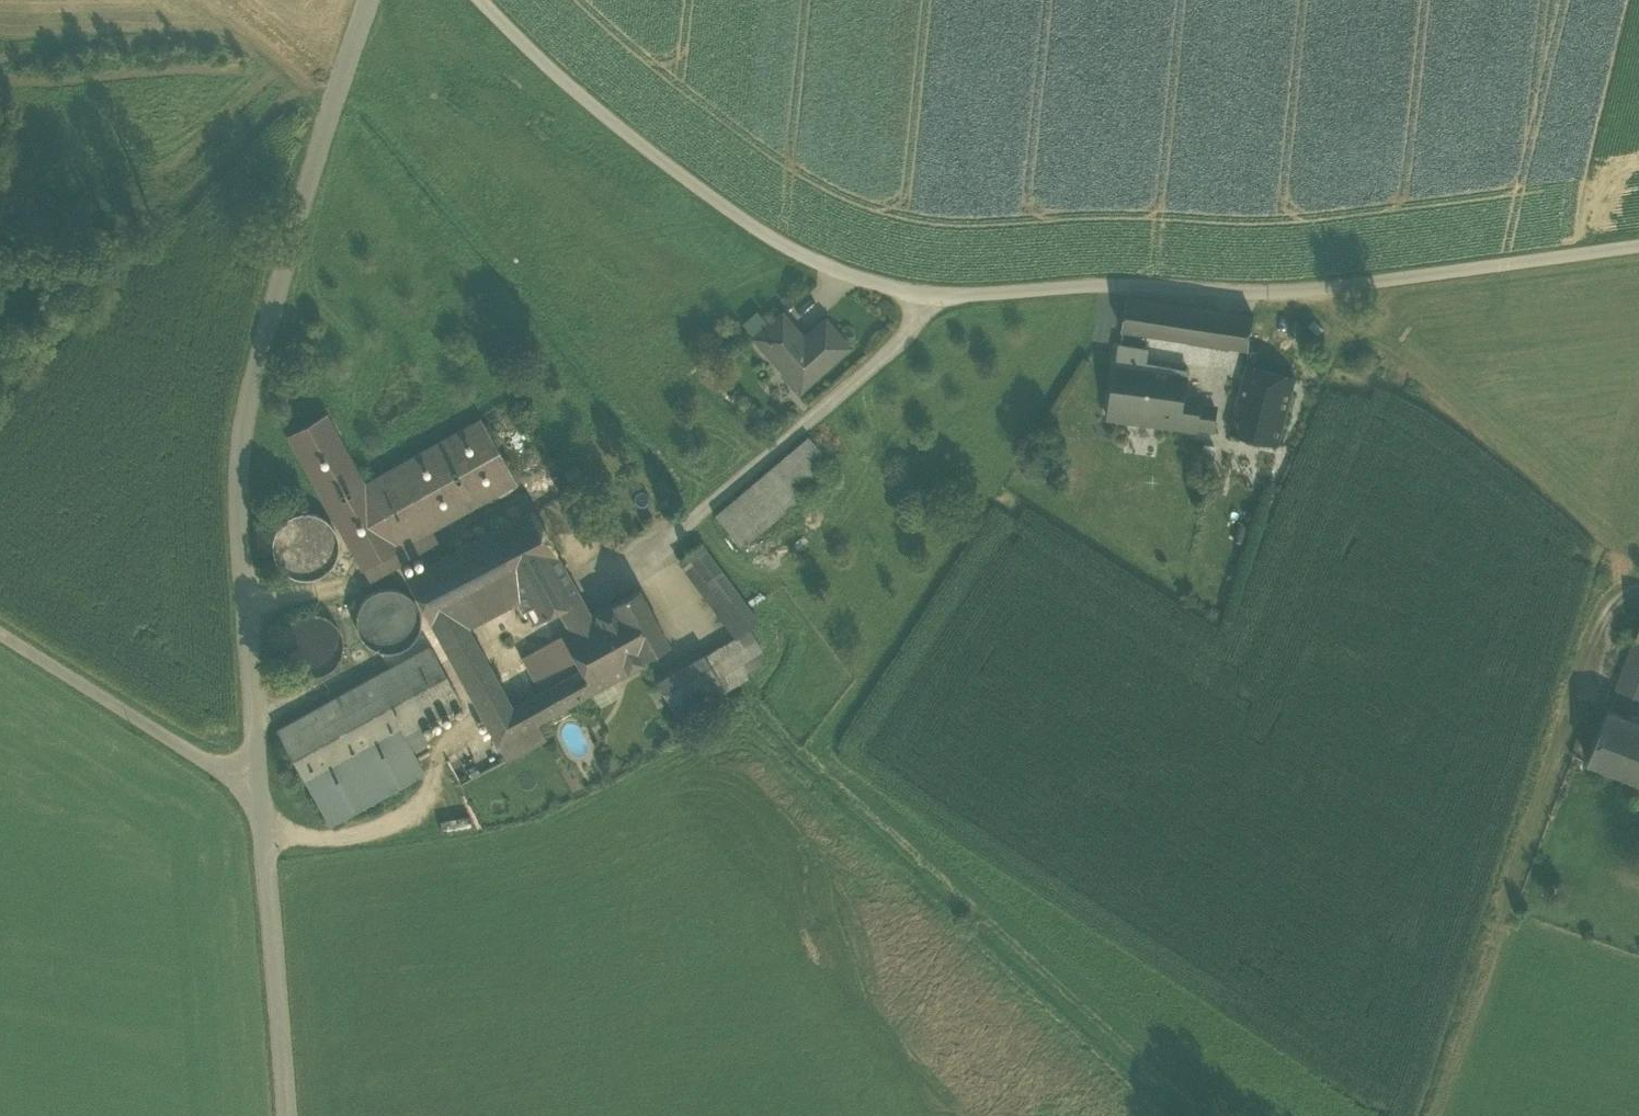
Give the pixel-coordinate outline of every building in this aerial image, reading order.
[(1147,333),(1191,340),(1196,307),(1128,297),(1123,329),(1147,333)] [(1191,340),(1210,343),(1215,310),(1196,307),(1191,340)] [(1253,316),(1215,310),(1210,343),(1248,349),(1253,316)] [(780,372),(796,390),(799,388),(800,389),(848,347),(825,320),(803,339),(782,314),(755,338),(783,369),(780,372)] [(1183,396),(1187,372),(1161,368),(1159,368),(1158,369),(1145,366),(1149,342),(1146,341),(1122,336),(1113,390),(1109,417),(1215,431),(1215,405),(1200,404),(1200,398),(1183,396)] [(1279,442),(1295,378),(1247,366),(1239,396),(1245,397),(1241,410),(1235,409),(1229,430),(1279,442)] [(325,414),(287,435),(361,569),(399,548),(363,484),(364,483),(325,414)] [(363,484),(399,548),(432,530),(516,483),(480,418),(364,483),(363,484)] [(714,513),(733,538),(818,466),(819,467),(827,460),(807,436),(714,513)] [(733,538),(741,548),(826,476),(819,467),(818,466),(733,538)] [(468,627),(519,601),(508,582),(557,556),(550,544),(532,511),(405,577),(471,697),(498,682),(468,627)] [(312,513),(297,513),(284,519),(274,530),(271,544),(274,558),(283,570),(296,577),(311,577),(324,571),(333,560),(337,545),(334,531),(325,519),(312,513)] [(399,548),(361,569),(368,581),(438,542),(432,530),(399,548)] [(678,559),(734,636),(748,627),(757,621),(700,543),(678,559)] [(580,596),(557,556),(508,582),(519,601),(530,620),(535,621),(556,609),(580,596)] [(388,651),(400,648),(409,642),(416,632),(419,621),(417,610),(412,599),(403,592),(392,588),(380,588),(370,593),(362,601),(357,612),(356,623),(360,634),(367,643),(377,649),(388,651)] [(595,613),(626,672),(645,661),(642,657),(668,643),(638,589),(595,613)] [(580,596),(556,609),(568,627),(590,615),(580,596)] [(318,675),(321,675),(331,670),(340,659),(343,647),(342,635),(336,623),(327,616),(315,612),(304,613),(294,618),(285,626),(280,640),(280,651),(285,662),(295,671),(306,676),(318,675)] [(484,721),(497,743),(536,722),(591,691),(613,679),(626,672),(595,613),(590,615),(568,627),(559,632),(561,635),(580,668),(540,691),(511,707),(511,706),(484,721)] [(748,628),(717,646),(730,668),(756,652),(762,649),(748,628)] [(521,658),(540,691),(580,668),(561,635),(521,658)] [(1637,636),(1630,652),(1638,656),(1638,637),(1637,636)] [(429,645),(408,655),(391,666),(380,673),(276,730),(308,788),(404,734),(418,726),(461,703),(429,645)] [(705,656),(716,676),(730,668),(717,646),(703,655),(705,656)] [(716,676),(725,691),(747,677),(745,673),(762,663),(756,652),(730,668),(716,676)] [(1630,652),(1620,677),(1638,685),(1638,656),(1630,652)] [(716,676),(705,656),(657,684),(677,719),(725,691),(716,676)] [(1638,691),(1638,685),(1620,677),(1616,688),(1637,696),(1638,691)] [(613,679),(591,691),(599,705),(621,693),(613,679)] [(484,721),(511,706),(498,682),(471,697),(484,721)] [(649,692),(657,707),(666,702),(658,687),(649,692)] [(1638,781),(1638,721),(1609,709),(1589,761),(1638,781)] [(545,738),(536,722),(497,743),(506,760),(545,738)] [(404,734),(411,748),(426,741),(418,726),(404,734)] [(411,748),(404,734),(308,788),(329,826),(425,772),(411,748)]
